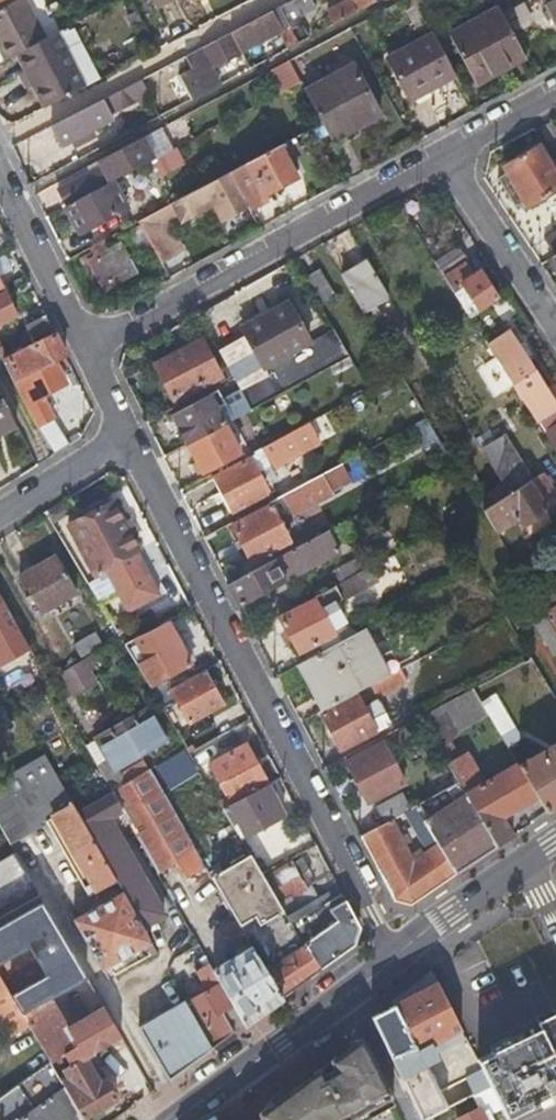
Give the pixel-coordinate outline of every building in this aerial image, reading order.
[(0,6),(0,55),(2,59),(15,52),(42,38),(22,0),(11,0),(0,6)] [(297,0),(291,0),(279,6),(288,22),(304,13),(297,0)] [(372,2),(371,0),(343,0),(344,2),(325,12),(331,23),(372,2)] [(493,1),(496,7),(505,23),(516,17),(507,0),(494,0),(493,1)] [(547,1),(555,19),(555,0),(550,0),(547,1)] [(474,83),(523,57),(505,23),(496,7),(448,33),(474,83)] [(275,8),(183,56),(190,68),(175,76),(187,97),(217,81),(210,67),(279,30),(287,46),(306,37),(298,23),(286,29),(275,8)] [(15,52),(38,100),(77,80),(53,32),(42,38),(15,52)] [(408,100),(455,75),(433,33),(386,57),(408,100)] [(267,74),(280,95),(304,80),(290,59),(267,74)] [(320,123),(329,142),(379,115),(353,65),(304,92),(320,123)] [(77,80),(38,100),(42,108),(81,88),(77,80)] [(100,99),(49,126),(60,147),(110,121),(100,99)] [(131,129),(158,115),(152,103),(126,117),(131,129)] [(135,140),(97,160),(102,168),(97,176),(93,169),(55,189),(63,204),(99,184),(101,187),(110,181),(148,162),(135,140)] [(246,207),(248,211),(266,200),(263,196),(295,179),(278,146),(227,173),(246,207)] [(551,171),(535,148),(499,171),(503,176),(496,181),(514,207),(521,203),(525,207),(552,190),(555,195),(555,168),(551,171)] [(137,220),(160,265),(180,254),(163,225),(178,216),(181,221),(210,204),(220,221),(246,207),(227,173),(137,220)] [(101,187),(64,206),(77,232),(123,208),(110,181),(101,187)] [(555,254),(555,232),(545,239),(555,255),(555,254)] [(103,238),(90,245),(93,250),(78,259),(92,285),(102,280),(106,287),(134,273),(119,243),(108,248),(103,238)] [(467,318),(495,300),(477,272),(469,276),(461,265),(465,262),(456,248),(432,263),(467,318)] [(367,265),(340,280),(367,326),(376,320),(372,314),(375,312),(365,293),(379,285),(367,265)] [(317,271),(301,280),(317,306),(333,297),(317,271)] [(12,317),(0,292),(0,323),(12,317)] [(307,345),(286,307),(241,330),(262,369),(307,345)] [(65,357),(44,315),(26,325),(35,344),(6,359),(0,346),(0,360),(12,384),(54,363),(65,357)] [(316,333),(335,365),(348,358),(329,325),(316,333)] [(555,408),(555,392),(551,385),(544,390),(508,336),(486,349),(534,422),(555,408)] [(217,378),(199,341),(153,365),(172,402),(217,378)] [(355,398),(368,391),(348,358),(335,365),(355,398)] [(34,428),(53,419),(44,403),(36,407),(33,401),(65,385),(54,363),(12,384),(34,428)] [(172,413),(186,442),(223,423),(289,389),(277,366),(274,368),(273,365),(266,369),(269,375),(222,400),(217,391),(172,413)] [(18,428),(0,393),(0,437),(18,428)] [(534,422),(541,433),(543,431),(555,423),(555,408),(534,422)] [(34,428),(47,453),(65,444),(53,419),(34,428)] [(223,423),(186,442),(200,471),(242,449),(233,430),(228,433),(223,423)] [(306,423),(255,449),(256,452),(213,474),(230,512),(275,488),(261,460),(311,434),(306,423)] [(543,431),(555,452),(555,423),(543,431)] [(481,512),(495,535),(518,521),(523,527),(544,512),(543,511),(555,502),(555,496),(542,473),(535,477),(508,433),(493,442),(487,435),(479,440),(470,426),(465,428),(501,487),(507,497),(481,512)] [(465,486),(479,510),(481,512),(507,497),(501,487),(490,494),(484,483),(480,484),(462,456),(450,462),(452,464),(465,486)] [(338,466),(281,495),(291,514),(332,493),(331,489),(346,481),(338,466)] [(124,618),(161,597),(136,551),(138,550),(111,501),(67,525),(95,573),(97,573),(124,618)] [(250,559),(289,538),(270,503),(232,523),(250,559)] [(345,520),(228,581),(239,603),(338,551),(334,545),(353,534),(345,520)] [(331,571),(337,583),(362,570),(355,558),(331,571)] [(76,596),(54,559),(18,579),(41,617),(76,596)] [(337,583),(277,614),(297,653),(334,634),(317,603),(335,594),(339,600),(375,581),(368,567),(362,570),(337,583)] [(543,615),(555,607),(555,579),(552,572),(526,588),(543,615)] [(0,596),(0,641),(19,630),(0,596)] [(543,615),(550,626),(555,636),(555,607),(543,615)] [(146,636),(160,661),(168,675),(174,672),(190,663),(167,623),(146,636)] [(550,626),(539,632),(553,655),(555,653),(555,636),(550,626)] [(294,665),(317,710),(353,692),(370,683),(387,674),(364,628),(294,665)] [(75,643),(82,657),(104,646),(97,632),(75,643)] [(90,659),(62,672),(75,698),(102,685),(90,659)] [(140,672),(156,698),(170,690),(181,684),(174,672),(168,675),(160,661),(140,672)] [(0,674),(0,679),(7,691),(19,684),(9,668),(0,674)] [(399,668),(387,674),(370,683),(374,693),(404,677),(399,668)] [(222,704),(203,671),(181,684),(170,690),(189,723),(222,704)] [(457,783),(497,849),(513,837),(502,819),(537,798),(518,767),(517,766),(484,785),(462,747),(455,750),(450,741),(463,728),(487,715),(471,688),(417,717),(457,783)] [(353,692),(317,710),(338,748),(373,730),(367,719),(382,710),(376,699),(361,707),(353,692)] [(167,742),(148,709),(97,738),(117,772),(167,742)] [(488,716),(506,747),(516,741),(498,711),(488,716)] [(196,751),(195,749),(191,744),(185,747),(187,751),(199,770),(215,762),(236,798),(266,781),(246,744),(227,753),(218,739),(196,751)] [(402,783),(380,742),(343,761),(366,804),(402,783)] [(547,815),(555,808),(555,744),(518,767),(537,798),(547,815)] [(9,840),(45,819),(89,893),(116,878),(78,813),(44,754),(0,779),(0,825),(9,840)] [(147,853),(156,868),(173,858),(182,872),(178,874),(192,898),(216,884),(212,877),(151,771),(113,793),(121,808),(125,815),(147,853)] [(452,804),(423,820),(436,842),(456,876),(497,849),(457,783),(444,789),(452,804)] [(222,807),(233,826),(238,822),(247,837),(284,816),(266,785),(233,805),(231,802),(222,807)] [(373,805),(382,822),(392,817),(409,808),(400,791),(373,805)] [(78,813),(116,878),(119,883),(123,890),(136,913),(157,902),(158,899),(151,895),(153,887),(145,885),(147,877),(138,874),(140,867),(133,864),(135,856),(126,853),(128,845),(120,843),(121,835),(119,834),(115,833),(117,824),(108,822),(106,818),(121,808),(113,793),(78,813)] [(413,855),(436,842),(423,820),(414,805),(409,808),(392,817),(413,855)] [(119,834),(125,815),(121,808),(106,818),(108,822),(117,824),(115,833),(119,834)] [(410,906),(456,876),(436,842),(413,855),(392,817),(382,822),(359,835),(393,901),(410,906)] [(220,863),(209,844),(198,850),(209,870),(220,863)] [(28,1027),(48,1061),(52,1068),(82,1050),(52,998),(85,978),(12,852),(0,859),(0,980),(28,1027)] [(263,875),(275,868),(266,852),(253,859),(263,875)] [(281,997),(320,969),(291,922),(287,915),(279,902),(266,880),(263,875),(253,859),(250,855),(212,877),(216,884),(229,906),(245,935),(250,933),(269,966),(264,969),(281,997)] [(291,864),(266,880),(279,902),(287,915),(297,909),(291,898),(306,888),(291,864)] [(291,922),(341,893),(337,885),(312,900),(297,909),(287,915),(291,922)] [(297,909),(312,900),(306,888),(291,898),(297,909)] [(73,918),(102,968),(105,966),(146,941),(151,939),(144,926),(136,913),(123,890),(73,918)] [(291,922),(320,969),(354,944),(360,928),(345,901),(341,893),(291,922)] [(156,907),(157,902),(136,913),(144,926),(161,917),(163,909),(156,907)] [(247,938),(245,935),(229,906),(214,915),(222,931),(228,928),(237,944),(247,938)] [(232,1004),(244,1024),(281,997),(264,969),(251,945),(212,968),(232,1004)] [(212,1048),(233,1032),(221,1011),(232,1004),(212,968),(208,961),(191,971),(202,991),(186,1001),(212,1048)] [(433,971),(410,987),(392,1000),(395,1006),(373,1016),(422,1119),(430,1119),(450,1110),(428,1067),(424,1069),(418,1056),(463,1030),(433,971)] [(0,980),(0,1029),(2,1032),(0,1033),(0,1043),(28,1027),(0,980)] [(141,1031),(169,1079),(212,1048),(186,1001),(184,997),(138,1025),(141,1031)] [(492,1088),(509,1119),(511,1119),(534,1108),(535,1111),(541,1108),(538,1104),(541,1102),(544,1106),(554,1101),(550,1094),(555,1091),(555,1017),(554,1013),(533,1023),(535,1026),(510,1038),(512,1041),(490,1052),(491,1055),(479,1061),(492,1088)] [(362,1042),(338,1057),(337,1065),(339,1069),(325,1077),(301,1091),(315,1119),(366,1119),(394,1105),(371,1058),(364,1044),(362,1042)] [(63,1086),(82,1119),(115,1097),(106,1080),(101,1083),(87,1060),(65,1073),(70,1081),(63,1086)] [(82,1119),(63,1086),(52,1068),(48,1061),(0,1096),(0,1119),(83,1119),(82,1119)] [(320,1070),(298,1085),(300,1087),(301,1091),(325,1077),(320,1070)] [(253,1119),(315,1119),(301,1091),(300,1087),(253,1119)] [(460,1119),(485,1119),(480,1110),(460,1119)]
